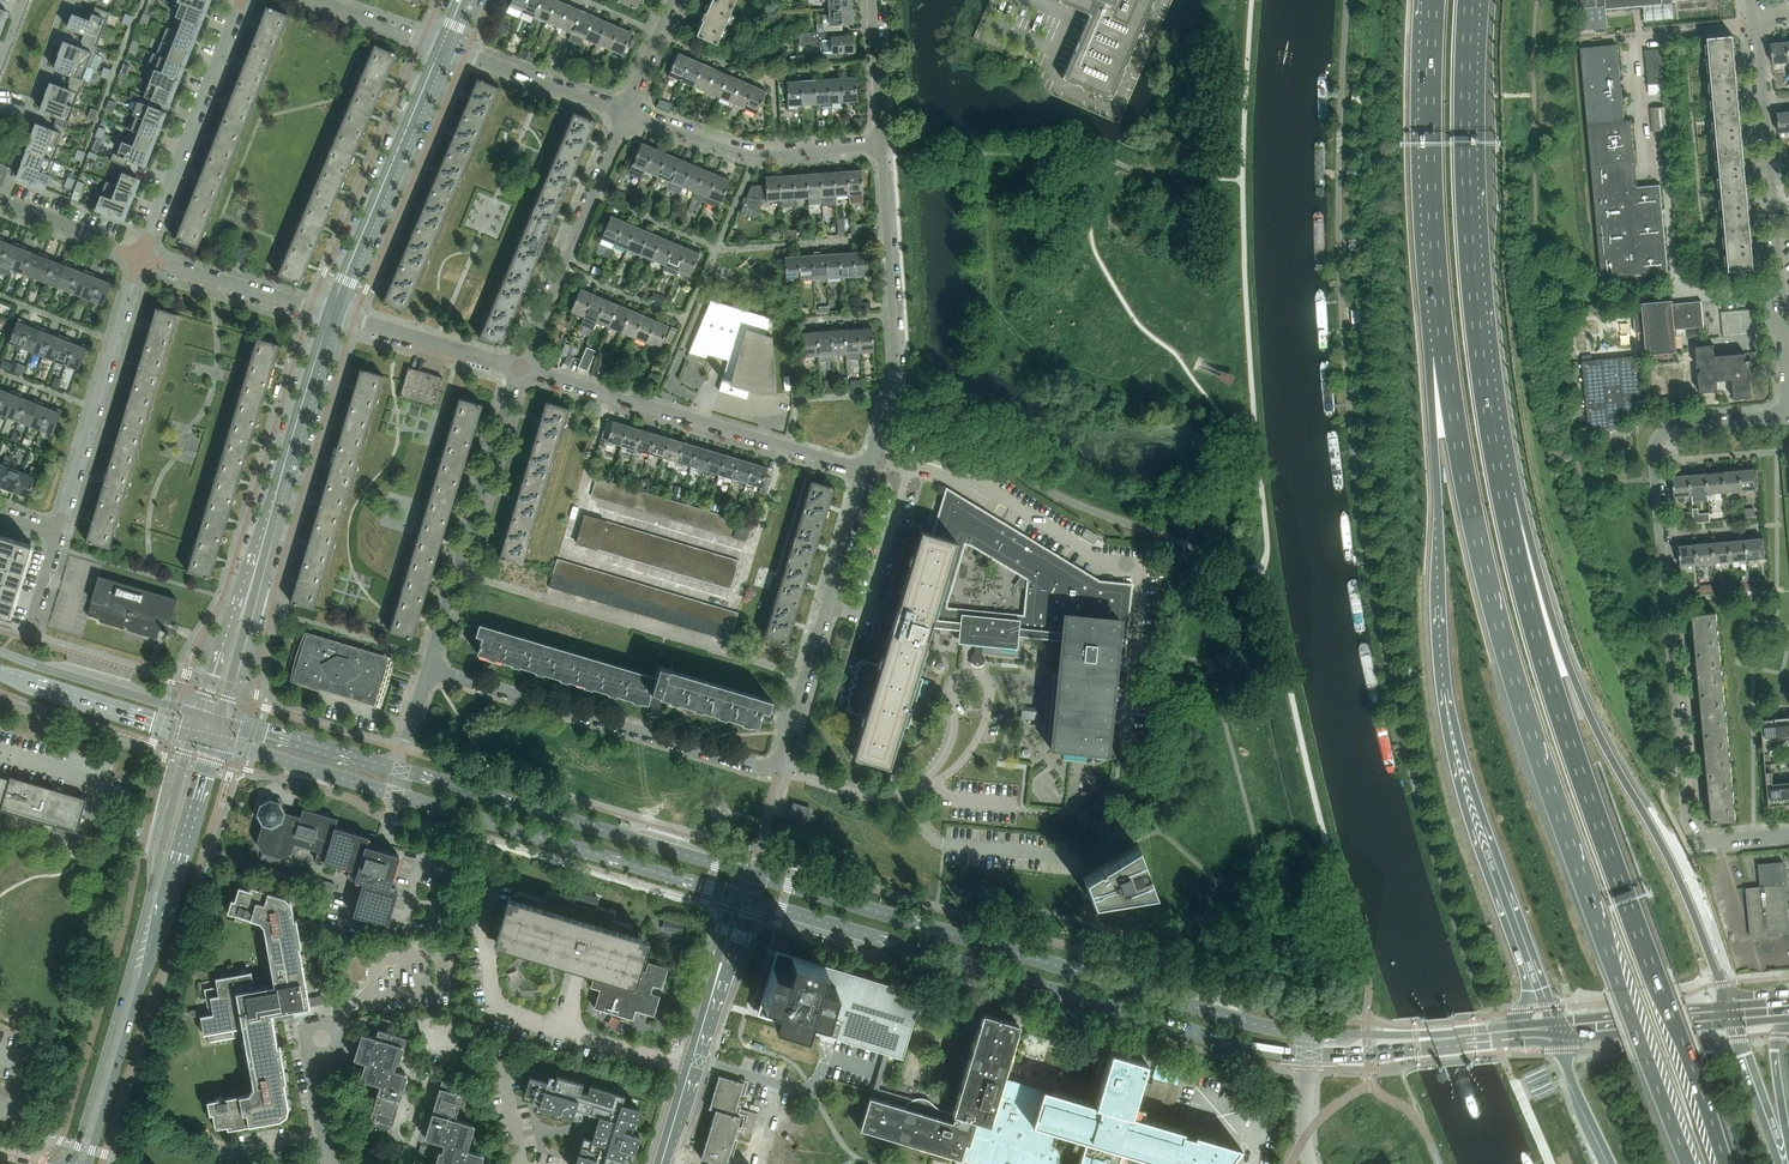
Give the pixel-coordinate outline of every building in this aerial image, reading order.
[(177,1),(204,11),(208,0),(177,0),(177,1)] [(522,11),(527,0),(511,0),(509,6),(522,11)] [(534,17),(542,0),(527,0),(522,11),(534,17)] [(547,22),(556,0),(542,0),(534,17),(547,22)] [(559,28),(569,5),(558,0),(556,0),(547,22),(559,28)] [(636,9),(640,0),(616,0),(636,9)] [(732,7),(717,0),(711,0),(705,13),(703,12),(700,19),(702,20),(696,35),(716,44),(732,7)] [(1057,0),(1090,15),(1062,77),(1110,98),(1141,29),(1153,0),(1057,0)] [(1578,9),(1579,9),(1579,12),(1581,30),(1607,27),(1606,13),(1606,9),(1643,6),(1643,7),(1644,22),(1673,19),(1672,4),(1672,0),(1577,0),(1578,9)] [(199,25),(204,11),(177,1),(181,3),(175,16),(199,25)] [(559,28),(572,33),(582,10),(569,5),(559,28)] [(251,45),(273,54),(289,15),(266,6),(251,45)] [(817,24),(818,31),(842,30),(842,24),(852,23),(851,6),(827,8),(828,15),(821,16),(822,24),(817,24)] [(90,20),(74,14),(69,28),(84,34),(81,41),(83,42),(98,47),(96,46),(110,13),(95,7),(90,20)] [(572,33),(584,39),(594,16),(582,10),(572,33)] [(175,16),(170,29),(167,27),(167,28),(193,38),(199,25),(175,16)] [(584,39),(597,44),(607,21),(594,16),(584,39)] [(597,44),(609,49),(619,27),(607,21),(597,44)] [(502,22),(498,31),(505,33),(508,25),(502,22)] [(609,49),(622,55),(632,32),(619,27),(609,49)] [(193,38),(167,28),(161,41),(188,51),(193,38)] [(842,54),(853,53),(852,36),(843,36),(842,30),(818,31),(797,33),(798,45),(809,44),(809,42),(819,41),(820,52),(814,53),(815,60),(842,58),(842,54)] [(1707,38),(1711,76),(1737,74),(1733,35),(1707,38)] [(81,47),(65,41),(60,56),(87,67),(87,66),(90,68),(98,47),(83,42),(81,47)] [(161,41),(156,54),(153,53),(183,65),(188,51),(161,41)] [(1772,63),(1788,62),(1788,55),(1788,42),(1771,44),(1772,63)] [(358,82),(381,91),(396,54),(374,44),(358,82)] [(251,45),(236,83),(258,92),(273,54),(251,45)] [(1623,122),(1616,46),(1581,49),(1601,277),(1668,271),(1661,185),(1639,187),(1633,121),(1623,122)] [(1648,85),(1666,83),(1663,49),(1645,51),(1648,85)] [(668,75),(681,81),(691,58),(678,52),(668,75)] [(183,65),(153,53),(147,66),(178,78),(183,65)] [(87,67),(60,56),(55,69),(71,76),(68,82),(70,82),(81,87),(83,87),(86,80),(82,79),(87,67)] [(803,56),(790,56),(791,64),(804,64),(803,56)] [(681,81),(694,86),(704,63),(691,58),(681,81)] [(694,86),(706,92),(716,69),(704,63),(694,86)] [(154,69),(149,83),(172,92),(178,78),(147,66),(147,67),(154,69)] [(706,92),(718,97),(728,74),(716,69),(706,92)] [(718,97),(731,103),(741,80),(728,74),(718,97)] [(1711,76),(1715,115),(1740,113),(1737,74),(1711,76)] [(857,101),(855,76),(841,77),(842,102),(857,101)] [(477,77),(462,115),(484,124),(500,87),(477,77)] [(841,77),(827,78),(829,103),(842,102),(841,77)] [(827,78),(813,79),(815,104),(821,104),(821,107),(829,106),(829,103),(827,78)] [(815,104),(813,79),(800,80),(802,105),(815,104)] [(741,80),(731,103),(743,108),(753,85),(741,80)] [(802,105),(800,80),(786,81),(788,106),(802,105)] [(52,82),(46,97),(47,97),(74,108),(74,107),(73,106),(81,87),(70,82),(67,88),(52,82)] [(343,120),(365,129),(381,91),(358,82),(343,120)] [(167,106),(172,92),(149,83),(144,96),(151,99),(167,106)] [(236,83),(221,122),(243,131),(258,92),(236,83)] [(743,108),(756,114),(766,91),(753,85),(743,108)] [(140,95),(132,92),(130,98),(138,101),(140,95)] [(1365,106),(1365,94),(1353,93),(1352,105),(1365,106)] [(74,108),(47,97),(41,110),(57,117),(55,123),(66,127),(74,108)] [(138,101),(132,115),(159,125),(165,111),(149,105),(138,101)] [(1669,130),(1667,106),(1649,108),(1651,132),(1669,130)] [(595,122),(573,112),(557,149),(580,159),(595,122)] [(1788,132),(1788,112),(1777,113),(1779,132),(1788,132)] [(1715,115),(1718,154),(1744,152),(1740,113),(1715,115)] [(132,115),(127,128),(154,138),(159,125),(132,115)] [(446,153),(468,162),(484,124),(462,115),(446,153)] [(327,157),(349,167),(365,129),(343,120),(327,157)] [(205,161),(228,170),(243,131),(221,122),(205,161)] [(53,129),(38,123),(32,138),(33,138),(58,148),(58,147),(56,146),(61,133),(53,130),(53,129)] [(122,141),(149,152),(154,138),(127,128),(131,130),(126,142),(122,141)] [(33,138),(27,151),(28,152),(55,162),(55,161),(53,160),(58,148),(33,138)] [(143,166),(149,152),(122,141),(117,154),(113,153),(110,160),(125,166),(128,160),(143,166)] [(632,165),(632,166),(645,171),(655,148),(641,142),(632,165)] [(645,171),(658,176),(667,153),(655,148),(645,171)] [(564,197),(580,159),(557,149),(542,187),(564,197)] [(50,175),(55,162),(28,152),(23,165),(50,176),(50,175)] [(1747,191),(1744,152),(1718,154),(1722,193),(1747,191)] [(430,190),(452,200),(468,162),(446,153),(430,190)] [(669,181),(670,182),(680,159),(667,153),(658,176),(656,181),(667,186),(669,181)] [(311,195),(333,204),(349,167),(327,157),(311,195)] [(680,159),(670,182),(682,187),(692,164),(680,159)] [(205,161),(190,200),(213,209),(228,170),(205,161)] [(682,187),(695,192),(705,169),(692,164),(682,187)] [(50,176),(23,165),(18,178),(36,185),(38,181),(47,184),(50,176)] [(1360,176),(1360,168),(1350,168),(1350,176),(1360,176)] [(106,181),(133,192),(138,178),(123,172),(115,169),(110,183),(106,181)] [(695,192),(707,197),(717,174),(705,169),(695,192)] [(863,203),(862,194),(863,194),(861,169),(846,170),(848,195),(849,195),(850,204),(863,203)] [(835,196),(848,195),(846,170),(833,171),(835,196)] [(821,197),(835,196),(833,171),(819,172),(821,197)] [(808,198),(821,197),(819,172),(806,173),(808,198)] [(794,199),(808,198),(806,173),(792,174),(794,199)] [(730,180),(717,174),(707,197),(705,203),(718,208),(730,180)] [(779,175),(781,200),(794,199),(792,174),(779,175)] [(762,201),(781,200),(779,175),(765,176),(765,184),(751,186),(740,212),(754,218),(762,201)] [(133,192),(106,181),(101,195),(128,205),(133,192)] [(564,197),(542,187),(526,224),(549,234),(564,197)] [(414,228),(436,237),(452,200),(430,190),(414,228)] [(1722,193),(1725,232),(1751,229),(1747,191),(1722,193)] [(106,207),(104,212),(122,219),(128,205),(101,195),(97,204),(106,207)] [(295,232),(318,242),(333,204),(311,195),(295,232)] [(175,238),(197,247),(213,209),(190,200),(175,238)] [(673,210),(669,220),(675,222),(679,212),(673,210)] [(601,238),(601,239),(614,244),(624,221),(610,215),(601,238)] [(844,219),(836,219),(837,233),(845,232),(844,219)] [(614,244),(627,249),(636,226),(624,221),(614,244)] [(703,222),(700,229),(707,232),(710,225),(703,222)] [(864,231),(863,223),(851,223),(851,232),(864,231)] [(549,234),(526,224),(511,261),(533,271),(549,234)] [(649,231),(636,226),(627,249),(639,254),(649,231)] [(414,228),(398,265),(421,275),(436,237),(414,228)] [(1754,268),(1751,229),(1725,232),(1729,271),(1754,268)] [(639,254),(652,260),(661,237),(649,231),(639,254)] [(278,275),(300,284),(318,242),(295,232),(278,275)] [(0,264),(9,243),(2,240),(3,237),(0,236),(0,264)] [(674,242),(661,237),(652,260),(664,265),(674,242)] [(1362,240),(1351,241),(1351,249),(1362,248),(1362,240)] [(12,269),(21,244),(17,242),(15,246),(9,243),(0,264),(1,265),(0,268),(0,271),(10,274),(12,269)] [(664,265),(677,270),(686,247),(674,242),(664,265)] [(21,244),(12,269),(23,273),(32,252),(24,249),(26,246),(21,244)] [(234,259),(245,264),(250,250),(239,246),(234,259)] [(677,270),(690,276),(699,253),(686,247),(677,270)] [(32,252),(23,273),(35,278),(44,253),(39,251),(38,255),(32,252)] [(868,275),(866,251),(852,252),(853,277),(868,275)] [(853,277),(852,252),(838,253),(840,277),(853,277)] [(35,278),(46,282),(54,261),(47,258),(49,255),(44,253),(35,278)] [(840,277),(838,253),(824,254),(826,278),(840,277)] [(826,278),(824,254),(811,255),(813,279),(826,278)] [(799,280),(797,255),(784,256),(786,281),(799,280)] [(813,279),(811,255),(797,255),(799,280),(813,279)] [(54,261),(46,282),(57,286),(67,262),(62,260),(61,264),(54,261)] [(533,271),(511,261),(495,298),(517,308),(533,271)] [(71,264),(67,262),(57,286),(69,291),(77,270),(70,267),(71,264)] [(405,312),(421,275),(398,265),(382,303),(405,312)] [(594,266),(591,272),(599,275),(602,269),(594,266)] [(84,272),(77,270),(69,291),(80,295),(90,271),(85,269),(84,272)] [(94,273),(90,271),(80,295),(92,300),(100,279),(93,276),(94,273)] [(100,279),(92,300),(103,304),(113,280),(108,278),(107,281),(100,279)] [(1318,356),(1330,355),(1326,281),(1313,282),(1318,356)] [(570,311),(584,317),(593,294),(580,288),(570,311)] [(584,317),(596,322),(606,299),(593,294),(584,317)] [(659,294),(656,300),(662,303),(665,296),(659,294)] [(479,335),(502,345),(517,308),(495,298),(479,335)] [(609,327),(618,304),(606,299),(596,322),(609,327)] [(765,334),(770,318),(711,300),(689,352),(706,357),(707,354),(717,356),(720,347),(731,350),(719,390),(746,398),(749,391),(760,394),(776,393),(772,336),(765,334)] [(1643,307),(1633,308),(1635,334),(1644,333),(1646,355),(1677,353),(1675,330),(1704,328),(1702,301),(1701,301),(1672,304),(1671,301),(1672,301),(1672,300),(1642,303),(1642,304),(1643,307)] [(870,309),(870,302),(856,302),(857,310),(870,309)] [(609,327),(621,332),(631,310),(618,304),(609,327)] [(1353,312),(1354,321),(1365,320),(1364,311),(1368,311),(1367,306),(1351,307),(1352,313),(1353,312)] [(144,346),(167,353),(179,314),(156,307),(144,346)] [(621,332),(634,338),(643,315),(631,310),(621,332)] [(634,338),(646,343),(656,320),(643,315),(634,338)] [(9,342),(21,347),(29,326),(22,323),(23,320),(18,318),(9,342)] [(669,326),(656,320),(646,343),(659,349),(669,326)] [(21,347),(32,352),(42,327),(36,325),(35,328),(29,326),(21,347)] [(32,352),(43,356),(52,335),(44,332),(46,329),(42,327),(32,352)] [(873,352),(872,327),(857,328),(858,353),(873,352)] [(845,354),(858,353),(857,328),(843,329),(845,354)] [(831,355),(845,354),(843,329),(830,330),(831,355)] [(670,330),(666,341),(670,343),(675,332),(670,330)] [(818,356),(831,355),(830,330),(816,331),(818,356)] [(818,356),(816,331),(803,332),(804,357),(818,356)] [(52,335),(43,356),(55,361),(64,337),(60,335),(58,338),(52,335)] [(68,338),(64,337),(55,361),(66,365),(74,344),(67,341),(68,338)] [(245,376),(268,383),(280,344),(257,337),(245,376)] [(74,344),(66,365),(78,370),(88,346),(82,344),(81,347),(74,344)] [(1714,345),(1695,346),(1700,393),(1719,392),(1718,381),(1732,380),(1734,399),(1752,397),(1749,360),(1746,360),(1745,353),(1715,356),(1714,345)] [(133,385),(156,392),(167,353),(144,346),(133,385)] [(587,370),(592,356),(595,351),(587,347),(584,353),(578,367),(587,370)] [(568,355),(564,363),(568,365),(572,357),(568,355)] [(1588,430),(1598,429),(1621,427),(1619,408),(1623,408),(1624,413),(1643,411),(1637,356),(1582,361),(1588,430)] [(605,361),(596,359),(591,376),(600,378),(605,361)] [(1331,359),(1319,360),(1324,416),(1335,416),(1331,359)] [(7,362),(5,368),(11,370),(13,364),(7,362)] [(15,362),(12,370),(17,372),(21,364),(15,362)] [(408,367),(400,395),(435,405),(443,377),(408,367)] [(361,368),(349,407),(372,414),(383,375),(361,368)] [(234,415),(257,422),(268,383),(245,376),(234,415)] [(55,377),(52,386),(57,388),(61,379),(55,377)] [(121,424),(144,431),(156,392),(133,385),(121,424)] [(1368,386),(1357,387),(1358,395),(1369,394),(1368,386)] [(0,399),(0,414),(7,417),(16,392),(11,390),(10,393),(3,391),(0,399)] [(7,417),(18,421),(26,400),(19,397),(20,394),(16,392),(7,417)] [(459,398),(447,436),(471,443),(482,404),(459,398)] [(33,403),(26,400),(18,421),(30,426),(39,401),(34,399),(33,403)] [(30,426),(41,430),(49,409),(42,406),(43,403),(39,401),(30,426)] [(534,440),(557,447),(568,408),(545,401),(534,440)] [(337,446),(360,453),(372,414),(349,407),(337,446)] [(56,412),(49,409),(41,430),(53,435),(62,410),(57,408),(56,412)] [(234,415),(222,454),(245,461),(257,422),(234,415)] [(610,433),(603,431),(598,446),(611,450),(613,445),(612,445),(613,442),(620,444),(626,425),(613,421),(610,433)] [(109,463),(132,470),(144,431),(121,424),(109,463)] [(640,429),(626,425),(620,444),(618,452),(632,456),(633,451),(640,429)] [(641,450),(648,453),(654,433),(640,429),(633,451),(640,453),(641,450)] [(1610,430),(1602,431),(1603,442),(1610,442),(1610,430)] [(668,438),(654,433),(648,453),(648,455),(654,457),(655,455),(662,457),(668,438)] [(436,475),(459,482),(471,443),(447,436),(436,475)] [(669,459),(676,461),(682,442),(668,438),(662,457),(661,460),(668,461),(669,459)] [(522,479),(545,486),(557,447),(534,440),(522,479)] [(683,463),(690,465),(696,446),(682,442),(676,461),(675,464),(682,465),(683,463)] [(337,446),(325,485),(348,492),(360,453),(337,446)] [(696,467),(704,469),(710,450),(696,446),(690,465),(689,468),(695,469),(696,467)] [(711,471),(718,473),(724,454),(710,450),(704,469),(703,472),(710,474),(711,471)] [(210,493),(233,500),(245,461),(222,454),(210,493)] [(724,475),(732,477),(737,458),(724,454),(718,473),(717,476),(723,478),(724,475)] [(738,479),(746,481),(752,463),(737,458),(732,477),(731,480),(737,482),(738,479)] [(1364,468),(1375,466),(1374,458),(1364,459),(1364,468)] [(1,486),(10,463),(4,461),(2,460),(1,464),(0,463),(0,486),(1,486)] [(1,486),(14,491),(22,472),(14,469),(16,466),(10,463),(1,486)] [(109,463),(98,502),(121,509),(132,470),(109,463)] [(771,477),(764,476),(767,467),(752,463),(746,481),(745,484),(751,486),(752,483),(761,486),(759,492),(765,494),(771,477)] [(1756,469),(1739,470),(1741,490),(1758,488),(1756,469)] [(1724,491),(1741,490),(1739,470),(1722,472),(1724,491)] [(28,474),(22,472),(14,491),(28,497),(37,474),(30,471),(28,474)] [(1707,493),(1724,491),(1722,472),(1705,473),(1707,493)] [(1691,494),(1707,493),(1705,473),(1689,475),(1691,494)] [(436,475),(424,514),(447,521),(459,482),(436,475)] [(1672,476),(1674,496),(1691,494),(1689,475),(1672,476)] [(510,518),(533,525),(545,486),(522,479),(510,518)] [(811,479),(810,480),(799,518),(822,525),(834,486),(811,479)] [(601,482),(594,480),(590,495),(597,497),(601,482)] [(604,499),(608,484),(601,482),(597,497),(604,499)] [(610,501),(615,486),(608,484),(604,499),(610,501)] [(314,524),(336,531),(348,492),(325,485),(314,524)] [(617,503),(621,488),(615,486),(610,501),(617,503)] [(624,505),(628,490),(621,488),(617,503),(624,505)] [(1109,728),(1117,654),(1125,654),(1133,583),(1102,580),(1088,572),(946,488),(933,534),(920,530),(880,664),(862,658),(847,709),(865,715),(853,755),(889,766),(901,724),(908,726),(923,677),(916,675),(923,650),(924,646),(930,625),(963,628),(962,639),(976,640),(974,651),(973,652),(973,653),(972,654),(972,655),(971,656),(971,657),(972,658),(972,659),(972,660),(973,660),(974,661),(975,662),(976,662),(977,662),(977,663),(978,662),(979,662),(980,662),(981,662),(982,661),(982,660),(983,660),(983,659),(983,658),(983,657),(983,656),(983,655),(983,654),(982,653),(982,652),(1020,656),(1022,634),(1062,638),(1058,672),(1054,672),(1048,734),(1052,734),(1050,748),(1065,750),(1064,757),(1078,759),(1082,759),(1085,759),(1092,759),(1097,758),(1102,758),(1106,757),(1111,755),(1114,754),(1107,734),(1107,728),(1109,728)] [(631,507),(635,492),(628,490),(624,505),(631,507)] [(637,509),(642,494),(635,492),(631,507),(637,509)] [(210,493),(199,532),(222,539),(233,500),(210,493)] [(644,511),(648,496),(642,494),(637,509),(644,511)] [(651,513),(655,498),(648,496),(644,511),(651,513)] [(658,515),(662,500),(655,498),(651,513),(658,515)] [(664,517),(669,502),(662,500),(658,515),(664,517)] [(86,540),(109,547),(121,509),(98,502),(86,540)] [(671,519),(676,504),(669,502),(664,517),(671,519)] [(678,521),(682,506),(676,504),(671,519),(678,521)] [(685,523),(689,508),(682,506),(678,521),(685,523)] [(691,525),(696,510),(689,508),(685,523),(691,525)] [(1755,508),(1745,509),(1745,517),(1755,516),(1755,508)] [(698,527),(703,512),(696,510),(691,525),(698,527)] [(705,529),(709,514),(703,512),(698,527),(705,529)] [(436,560),(447,521),(424,514),(413,553),(436,560)] [(712,531),(716,516),(709,514),(705,529),(712,531)] [(597,549),(601,535),(605,521),(584,515),(575,543),(597,549)] [(718,533),(723,518),(716,516),(712,531),(718,533)] [(510,518),(499,557),(522,564),(533,525),(510,518)] [(725,535),(730,520),(723,518),(718,533),(725,535)] [(822,525),(799,518),(787,557),(810,564),(822,525)] [(732,537),(736,522),(730,520),(725,535),(732,537)] [(605,521),(601,535),(608,537),(612,523),(605,521)] [(745,540),(749,526),(736,522),(732,537),(745,540)] [(612,523),(608,537),(614,539),(618,525),(612,523)] [(314,524),(302,563),(325,570),(336,531),(314,524)] [(618,525),(614,539),(621,541),(625,527),(618,525)] [(625,527),(621,541),(627,543),(632,529),(625,527)] [(1079,535),(1092,543),(1097,535),(1084,527),(1079,535)] [(632,529),(627,543),(634,545),(638,531),(632,529)] [(1374,539),(1384,537),(1383,530),(1373,532),(1374,539)] [(638,531),(634,545),(641,547),(645,533),(638,531)] [(187,571),(210,578),(222,539),(199,532),(187,571)] [(645,533),(641,547),(647,549),(651,535),(645,533)] [(6,616),(12,618),(35,545),(29,543),(0,534),(0,614),(6,616)] [(597,549),(603,551),(608,537),(601,535),(597,549)] [(651,535),(647,549),(654,551),(658,536),(651,535)] [(658,536),(654,551),(660,552),(665,538),(658,536)] [(610,553),(614,539),(608,537),(603,551),(610,553)] [(665,538),(660,552),(667,554),(671,540),(665,538)] [(1763,538),(1745,540),(1747,559),(1764,557),(1763,538)] [(610,553),(616,555),(621,541),(614,539),(610,553)] [(671,540),(667,554),(674,556),(678,542),(671,540)] [(1731,561),(1747,559),(1745,540),(1729,541),(1731,561)] [(623,557),(627,543),(621,541),(616,555),(623,557)] [(1731,561),(1729,541),(1712,543),(1714,562),(1731,561)] [(678,542),(674,556),(680,558),(685,544),(678,542)] [(623,557),(630,559),(634,545),(627,543),(623,557)] [(1697,564),(1714,562),(1712,543),(1695,544),(1697,564)] [(685,544),(680,558),(687,560),(691,546),(685,544)] [(1695,544),(1678,546),(1680,565),(1697,564),(1695,544)] [(636,561),(641,547),(634,545),(630,559),(636,561)] [(691,546),(687,560),(693,562),(698,548),(691,546)] [(636,561),(643,563),(647,549),(641,547),(636,561)] [(698,548),(693,562),(700,564),(704,550),(698,548)] [(650,565),(654,551),(647,549),(643,563),(650,565)] [(704,550),(700,564),(707,566),(711,552),(704,550)] [(650,565),(656,567),(660,552),(654,551),(650,565)] [(663,568),(667,554),(660,552),(656,567),(663,568)] [(711,552),(707,566),(713,568),(718,554),(711,552)] [(413,553),(401,592),(424,599),(436,560),(413,553)] [(663,568),(669,570),(674,556),(667,554),(663,568)] [(718,554),(713,568),(720,570),(724,556),(718,554)] [(676,572),(680,558),(674,556),(669,570),(676,572)] [(724,556),(720,570),(727,572),(731,558),(724,556)] [(810,564),(787,557),(775,596),(798,603),(810,564)] [(676,572),(683,574),(687,560),(680,558),(676,572)] [(731,558),(727,572),(733,574),(738,560),(731,558)] [(557,559),(553,573),(559,575),(564,561),(557,559)] [(689,576),(693,562),(687,560),(683,574),(689,576)] [(564,561),(559,575),(560,575),(566,577),(570,563),(564,561)] [(689,576),(696,578),(700,564),(693,562),(689,576)] [(290,602),(313,609),(325,570),(302,563),(290,602)] [(570,563),(566,577),(567,577),(573,579),(577,565),(570,563)] [(702,580),(707,566),(700,564),(696,578),(702,580)] [(577,565),(573,579),(574,579),(580,581),(584,567),(577,565)] [(702,580),(709,582),(713,568),(707,566),(702,580)] [(584,567),(580,581),(581,581),(586,583),(591,569),(584,567)] [(716,584),(720,570),(713,568),(709,582),(716,584)] [(591,569),(586,583),(587,583),(593,585),(597,571),(591,569)] [(716,584),(722,586),(727,572),(720,570),(716,584)] [(597,571),(593,585),(594,585),(600,587),(604,573),(597,571)] [(722,586),(729,588),(733,574),(727,572),(722,586)] [(553,573),(549,587),(555,589),(560,575),(559,575),(553,573)] [(604,573),(600,587),(601,587),(606,589),(611,575),(604,573)] [(560,575),(555,589),(562,591),(567,577),(566,577),(560,575)] [(611,575),(606,589),(608,589),(613,591),(617,577),(611,575)] [(177,599),(99,576),(92,600),(88,615),(136,629),(135,632),(157,639),(162,621),(170,623),(177,599)] [(567,577),(562,591),(569,593),(574,579),(573,579),(567,577)] [(617,577),(613,591),(615,592),(620,593),(624,579),(617,577)] [(574,579),(569,593),(576,595),(581,581),(580,581),(574,579)] [(624,579),(620,593),(622,594),(626,595),(631,581),(624,579)] [(1749,580),(1741,581),(1742,590),(1750,589),(1749,580)] [(581,581),(576,595),(583,597),(587,583),(586,583),(581,581)] [(631,581),(626,595),(629,596),(633,597),(637,583),(631,581)] [(587,583),(583,597),(590,599),(594,585),(593,585),(587,583)] [(637,583),(633,597),(636,598),(640,599),(644,585),(637,583)] [(594,585),(590,599),(597,601),(601,587),(600,587),(594,585)] [(644,585),(640,599),(643,600),(647,601),(651,587),(644,585)] [(1707,585),(1700,586),(1700,593),(1708,592),(1707,585)] [(601,587),(597,601),(604,603),(608,589),(606,589),(601,587)] [(651,587),(647,601),(650,602),(653,603),(658,589),(651,587)] [(608,589),(604,603),(611,605),(615,592),(613,591),(608,589)] [(658,589),(653,603),(657,604),(660,605),(664,591),(658,589)] [(664,591),(660,605),(664,606),(667,607),(671,593),(664,591)] [(412,638),(424,599),(401,592),(389,631),(412,638)] [(615,592),(611,605),(618,607),(622,594),(620,593),(615,592)] [(671,593),(667,607),(671,608),(673,609),(678,595),(671,593)] [(622,594),(618,607),(625,609),(629,596),(626,595),(622,594)] [(678,595),(673,609),(678,610),(680,611),(684,597),(678,595)] [(629,596),(625,609),(632,612),(636,598),(633,597),(629,596)] [(775,596),(763,635),(787,642),(798,603),(775,596)] [(684,597),(680,611),(685,612),(687,613),(691,599),(684,597)] [(636,598),(632,612),(639,614),(643,600),(640,599),(636,598)] [(691,599),(687,613),(692,615),(693,615),(698,601),(691,599)] [(1387,609),(1397,607),(1395,599),(1385,601),(1387,609)] [(643,600),(639,614),(646,616),(650,602),(647,601),(643,600)] [(698,601),(693,615),(699,617),(700,617),(704,603),(698,601)] [(650,602),(646,616),(653,618),(657,604),(653,603),(650,602)] [(704,603),(700,617),(706,619),(707,619),(711,605),(704,603)] [(657,604),(653,618),(660,620),(664,606),(660,605),(657,604)] [(711,605),(707,619),(713,621),(714,621),(718,607),(711,605)] [(664,606),(660,620),(667,622),(671,608),(667,607),(664,606)] [(718,607),(714,621),(720,623),(725,609),(718,607)] [(671,608),(667,622),(674,624),(678,610),(673,609),(671,608)] [(725,609),(720,623),(727,625),(731,611),(725,609)] [(678,610),(674,624),(681,626),(685,612),(680,611),(678,610)] [(731,611),(727,625),(734,627),(738,613),(731,611)] [(685,612),(681,626),(688,628),(692,615),(687,613),(685,612)] [(1692,614),(1696,656),(1720,654),(1716,612),(1692,614)] [(692,615),(688,628),(695,630),(699,617),(693,615),(692,615)] [(699,617),(695,630),(702,632),(706,619),(700,617),(699,617)] [(706,619),(702,632),(709,634),(713,621),(707,619),(706,619)] [(713,621),(709,634),(716,636),(720,623),(714,621),(713,621)] [(720,623),(716,636),(723,638),(727,625),(720,623)] [(771,700),(765,698),(764,700),(668,673),(669,669),(658,665),(654,680),(485,629),(486,626),(479,624),(476,635),(472,634),(469,636),(468,639),(470,643),(473,644),(476,642),(480,643),(477,653),(648,704),(648,703),(651,703),(653,707),(656,708),(660,706),(661,702),(660,699),(660,696),(757,725),(760,716),(763,717),(765,720),(769,721),(772,719),(773,715),(772,711),(768,710),(771,700)] [(727,625),(723,638),(730,641),(734,627),(727,625)] [(338,693),(364,701),(373,703),(387,657),(306,634),(293,679),(338,693)] [(1724,695),(1720,654),(1696,656),(1700,697),(1724,695)] [(1411,678),(1409,670),(1400,672),(1401,680),(1411,678)] [(1414,694),(1404,696),(1406,703),(1416,701),(1414,694)] [(1700,697),(1704,739),(1728,737),(1724,695),(1700,697)] [(1022,710),(1021,718),(1036,719),(1037,711),(1022,710)] [(1385,717),(1373,720),(1386,774),(1398,771),(1385,717)] [(1776,719),(1778,741),(1788,740),(1788,717),(1776,719)] [(1768,741),(1778,741),(1776,719),(1761,720),(1764,761),(1770,761),(1768,741)] [(1732,779),(1728,737),(1704,739),(1708,781),(1732,779)] [(1771,764),(1765,765),(1769,806),(1783,805),(1781,783),(1772,783),(1771,764)] [(66,795),(0,776),(0,806),(74,828),(83,801),(66,795)] [(1711,822),(1736,820),(1732,779),(1708,781),(1711,822)] [(388,925),(393,907),(398,891),(390,888),(400,855),(367,845),(369,837),(335,827),(338,819),(303,808),(301,817),(285,813),(286,812),(280,802),(270,798),(259,805),(257,814),(262,824),(262,825),(257,842),(262,852),(282,857),(291,852),(293,846),(294,847),(297,845),(297,844),(318,850),(315,859),(357,871),(354,879),(363,882),(353,915),(388,925)] [(814,814),(810,813),(811,809),(794,804),(790,819),(806,824),(807,820),(812,821),(814,814)] [(823,817),(822,821),(821,824),(829,826),(831,820),(823,817)] [(1083,852),(1084,840),(1068,839),(1067,851),(1083,852)] [(1136,844),(1083,877),(1092,901),(1153,891),(1136,844)] [(1788,933),(1788,924),(1783,861),(1758,863),(1760,886),(1746,887),(1750,936),(1766,935),(1766,933),(1779,931),(1780,934),(1788,933)] [(278,1014),(291,1011),(291,1009),(309,1006),(298,945),(300,945),(296,918),(294,918),(291,902),(285,896),(252,886),(251,889),(239,886),(235,900),(231,899),(227,911),(236,914),(236,916),(244,919),(244,917),(260,921),(263,925),(274,984),(267,986),(266,984),(248,988),(245,969),(221,974),(223,985),(205,989),(209,1014),(205,1015),(209,1041),(237,1036),(235,1028),(243,1027),(254,1092),(224,1097),(224,1094),(216,1095),(217,1098),(208,1100),(210,1113),(213,1113),(216,1126),(228,1124),(228,1128),(282,1119),(286,1115),(288,1108),(283,1082),(285,1082),(279,1046),(277,1046),(271,1013),(278,1012),(278,1014)] [(628,934),(630,927),(631,926),(612,920),(615,911),(596,906),(599,896),(579,890),(573,909),(566,907),(568,898),(549,892),(543,910),(536,908),(539,899),(519,892),(516,900),(508,898),(505,909),(495,906),(491,920),(486,935),(496,938),(494,944),(594,974),(591,986),(600,989),(594,1007),(632,1019),(635,1009),(653,1015),(660,995),(651,992),(652,984),(662,987),(668,967),(648,961),(645,971),(638,968),(643,950),(646,940),(628,934)] [(481,901),(470,897),(463,920),(474,923),(481,901)] [(675,922),(673,931),(682,932),(683,924),(675,922)] [(884,1052),(889,1054),(902,1058),(921,994),(864,977),(776,950),(762,995),(758,1009),(757,1014),(832,1036),(884,1052)] [(1019,1023),(982,1012),(952,1112),(939,1108),(937,1107),(935,1106),(934,1105),(933,1104),(931,1102),(930,1101),(928,1100),(926,1099),(925,1098),(922,1098),(919,1098),(918,1098),(915,1098),(914,1099),(879,1088),(889,1054),(884,1052),(861,1129),(960,1159),(961,1156),(965,1145),(967,1146),(973,1124),(990,1129),(1004,1077),(1019,1023)] [(361,1133),(387,1141),(397,1107),(395,1106),(405,1073),(393,1069),(395,1062),(398,1063),(406,1037),(378,1029),(376,1037),(362,1033),(359,1042),(362,1042),(357,1059),(368,1062),(363,1079),(383,1085),(371,1125),(364,1123),(361,1133)] [(1004,1077),(990,1129),(973,1124),(967,1146),(965,1145),(961,1156),(965,1157),(964,1160),(978,1163),(1116,1163),(1120,1150),(1131,1114),(1146,1062),(1110,1051),(1094,1103),(1042,1088),(1042,1089),(1004,1077)] [(1544,1061),(1523,1070),(1536,1100),(1557,1091),(1544,1061)] [(1157,1065),(1153,1077),(1176,1084),(1180,1072),(1157,1065)] [(1446,1070),(1440,1073),(1437,1074),(1440,1081),(1450,1077),(1447,1070),(1446,1070)] [(639,1134),(631,1132),(638,1107),(622,1102),(624,1094),(590,1084),(587,1092),(580,1090),(583,1082),(557,1075),(554,1082),(530,1075),(524,1093),(541,1098),(538,1106),(573,1117),(580,1120),(580,1119),(581,1119),(584,1111),(599,1115),(592,1138),(583,1136),(575,1163),(622,1163),(623,1159),(631,1161),(639,1134)] [(441,1085),(435,1104),(437,1105),(427,1138),(444,1144),(442,1150),(440,1150),(435,1163),(478,1163),(481,1153),(468,1149),(475,1124),(452,1117),(459,1094),(466,1096),(468,1087),(443,1079),(441,1085)] [(712,1163),(738,1163),(758,1098),(763,1099),(766,1090),(736,1081),(712,1163)] [(1131,1114),(1120,1150),(1166,1163),(1227,1163),(1240,1147),(1194,1133),(1193,1136),(1182,1133),(1183,1130),(1131,1114)]
